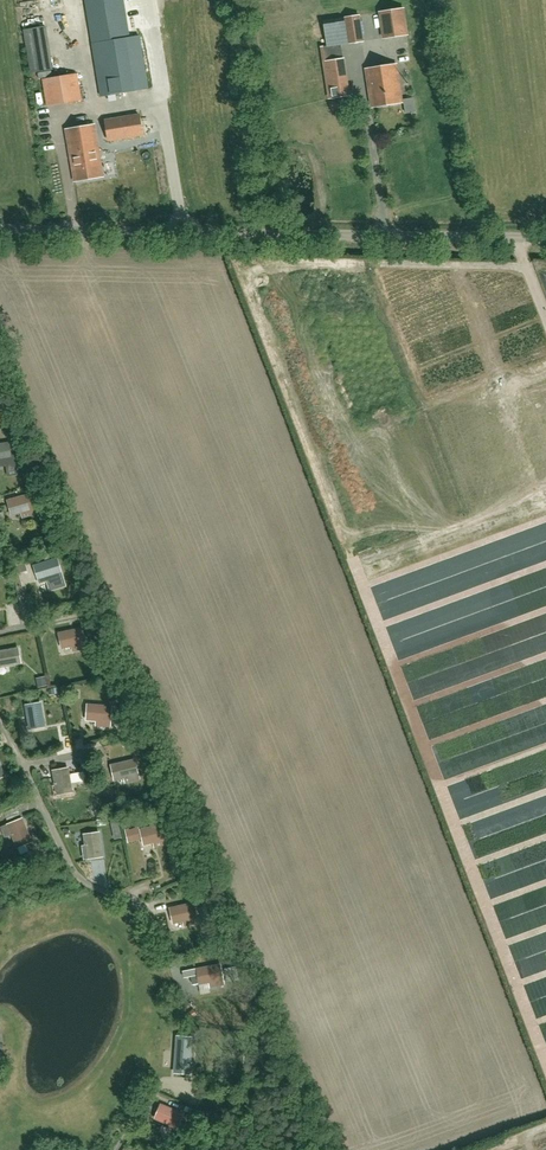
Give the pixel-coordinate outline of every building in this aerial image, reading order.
[(92,44),(101,97),(148,89),(139,36),(130,38),(124,0),(85,0),(92,44)] [(379,11),(383,39),(410,35),(406,7),(379,11)] [(326,46),(322,47),(324,60),(336,58),(343,57),(341,45),(348,44),(364,42),(360,14),(344,17),(322,20),(326,46)] [(47,25),(25,28),(30,71),(52,69),(47,25)] [(336,58),(324,60),(329,98),(350,95),(344,57),(343,57),(336,58)] [(402,102),(396,64),(366,69),(372,107),(402,102)] [(77,74),(43,79),(48,106),(81,100),(77,74)] [(416,97),(405,97),(406,112),(417,111),(416,97)] [(139,116),(105,121),(108,140),(142,135),(139,116)] [(103,176),(94,125),(66,130),(75,181),(103,176)] [(0,445),(0,466),(10,464),(9,459),(10,458),(8,443),(0,445)] [(30,494),(8,501),(9,507),(12,506),(15,515),(21,513),(23,518),(35,515),(33,509),(35,509),(30,494)] [(35,566),(37,572),(40,571),(42,579),(46,578),(50,591),(66,586),(62,573),(57,559),(35,566)] [(82,628),(59,633),(60,640),(63,639),(65,648),(72,646),(73,652),(85,649),(84,643),(85,643),(82,628)] [(18,648),(0,652),(0,666),(0,667),(20,663),(18,648)] [(44,726),(41,703),(26,706),(29,726),(35,725),(35,728),(44,726)] [(111,706),(87,705),(87,711),(90,711),(90,720),(96,721),(96,726),(108,727),(109,721),(110,721),(111,706)] [(134,760),(111,765),(113,772),(116,771),(118,779),(124,778),(126,783),(138,780),(136,775),(138,775),(134,760)] [(72,792),(68,768),(53,771),(56,791),(62,790),(63,793),(72,792)] [(11,834),(16,844),(21,842),(22,845),(31,841),(22,819),(2,828),(5,836),(11,834)] [(114,838),(121,837),(120,821),(113,822),(114,838)] [(163,824),(140,830),(142,836),(145,835),(147,844),(154,842),(155,848),(167,845),(166,839),(167,839),(163,824)] [(85,859),(102,856),(99,833),(84,835),(86,846),(83,847),(85,859)] [(193,903),(170,908),(172,914),(175,914),(177,922),(183,921),(184,926),(196,924),(195,918),(197,918),(193,903)] [(198,974),(191,975),(193,985),(203,983),(209,982),(210,988),(222,985),(221,980),(223,979),(220,965),(197,969),(198,974)] [(236,965),(226,968),(230,979),(239,977),(236,965)] [(181,1060),(190,1061),(192,1037),(177,1037),(176,1057),(182,1057),(181,1060)] [(183,1114),(161,1104),(157,1113),(160,1114),(158,1119),(177,1127),(183,1114)]
